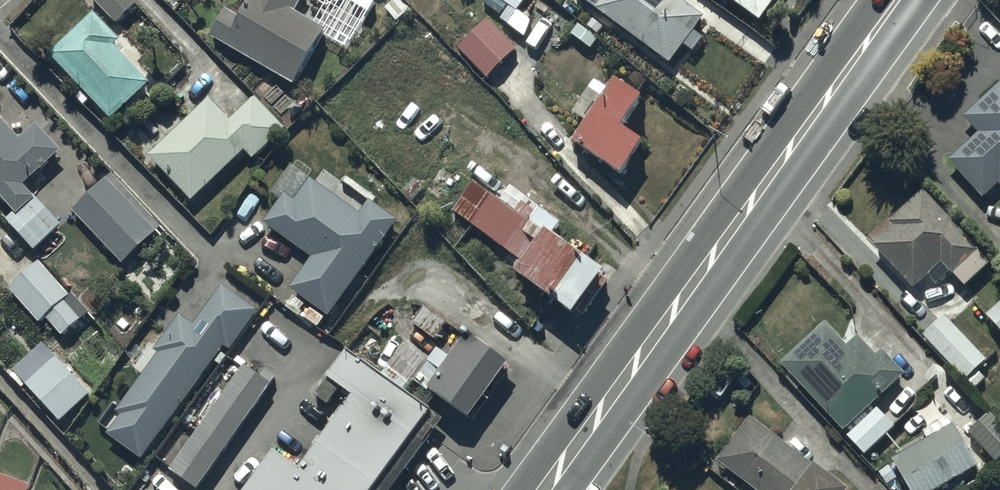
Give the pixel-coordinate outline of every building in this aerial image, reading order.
[(92,3),(118,28),(138,7),(131,0),(95,0),(92,3)] [(327,36),(297,19),(308,0),(255,0),(240,25),(226,16),(211,41),(296,90),(327,36)] [(518,14),(528,0),(502,0),(500,2),(498,0),(487,0),(482,7),(500,20),(498,21),(523,39),(533,25),(518,14)] [(595,14),(670,70),(705,23),(674,0),(606,0),(595,14)] [(762,29),(783,0),(721,0),(762,29)] [(96,19),(51,61),(113,127),(152,91),(117,54),(124,48),(96,19)] [(489,24),(458,54),(487,83),(517,53),(489,24)] [(645,101),(618,81),(611,90),(595,78),(573,108),(589,120),(574,139),(622,174),(644,143),(624,128),(645,101)] [(967,118),(981,133),(951,161),(985,198),(999,184),(999,88),(967,118)] [(211,103),(150,161),(194,207),(247,157),(255,165),(287,133),(257,102),(233,125),(211,103)] [(19,221),(39,204),(27,191),(64,158),(40,131),(23,147),(0,122),(0,201),(19,221)] [(272,199),(282,205),(265,228),(313,263),(291,293),(331,322),(400,226),(372,205),(362,219),(313,183),(312,184),(306,180),(310,175),(296,165),(272,199)] [(108,183),(73,215),(123,269),(158,236),(108,183)] [(474,189),(453,218),(518,265),(513,272),(519,276),(513,285),(551,312),(553,308),(577,326),(610,282),(553,240),(560,230),(539,215),(537,218),(527,211),(519,222),(474,189)] [(994,266),(927,190),(876,235),(878,250),(917,294),(932,281),(939,290),(955,275),(968,289),(994,266)] [(42,267),(11,293),(41,328),(39,329),(47,338),(49,337),(55,344),(90,315),(74,296),(70,300),(42,267)] [(109,439),(145,465),(226,352),(231,356),(259,316),(224,291),(196,330),(181,320),(156,356),(160,359),(118,418),(122,421),(109,439)] [(986,322),(999,337),(999,309),(986,322)] [(476,311),(431,368),(490,414),(535,357),(476,311)] [(944,320),(923,340),(966,385),(967,383),(975,391),(985,381),(978,374),(987,366),(944,320)] [(850,350),(827,325),(782,366),(844,434),(907,378),(886,355),(879,361),(861,340),(850,350)] [(253,489),(386,489),(435,423),(347,359),(330,384),(355,405),(306,479),(276,460),(253,489)] [(246,363),(172,467),(199,487),(274,382),(246,363)] [(864,460),(895,432),(878,413),(847,442),(864,460)] [(968,438),(997,469),(999,465),(999,427),(990,417),(968,438)] [(717,467),(747,489),(834,489),(820,479),(821,477),(751,422),(717,467)] [(907,489),(949,489),(979,472),(955,430),(892,466),(907,489)] [(0,479),(0,489),(30,489),(0,479)]
